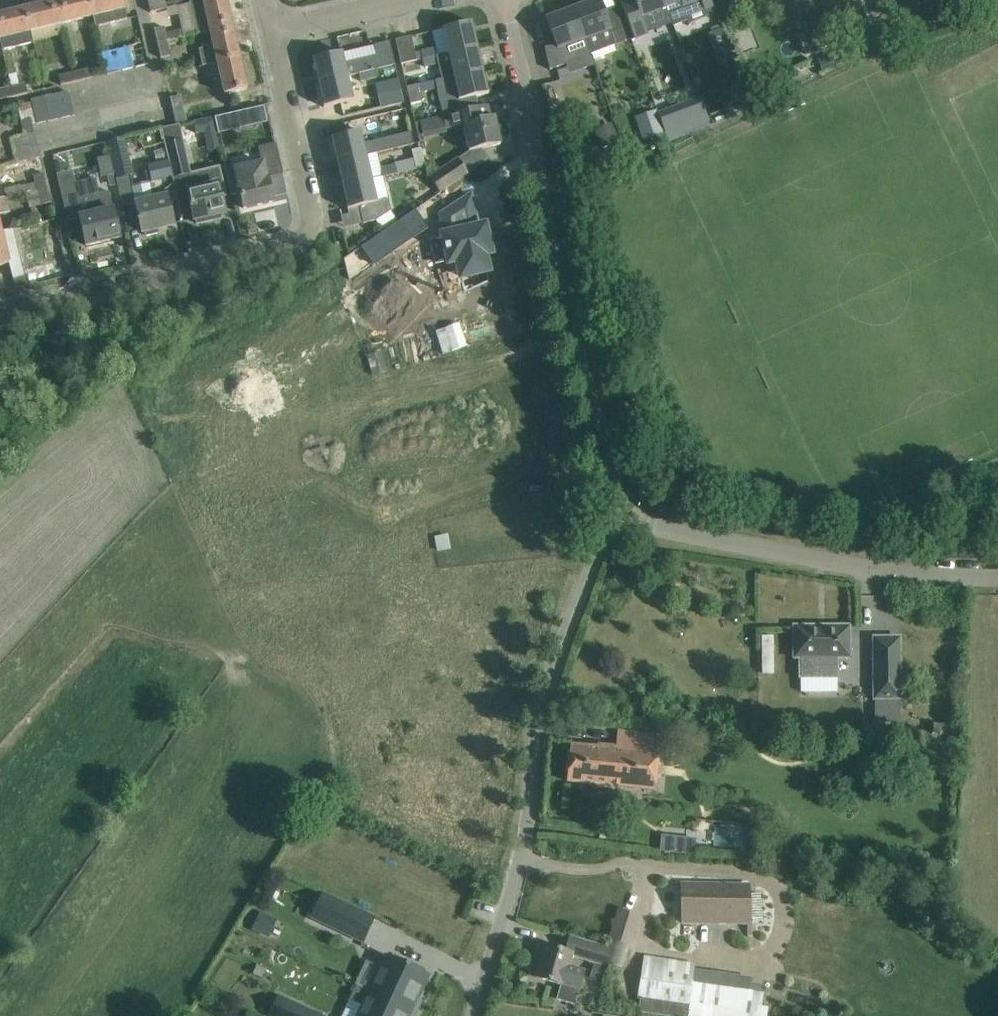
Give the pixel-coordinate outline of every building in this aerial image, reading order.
[(56,1),(62,24),(92,17),(93,16),(89,0),(61,0),(56,1)] [(93,16),(92,17),(95,27),(127,19),(123,0),(89,0),(93,16)] [(164,0),(147,0),(150,12),(166,9),(164,0)] [(226,0),(201,0),(190,3),(190,4),(176,7),(183,36),(198,32),(198,34),(210,31),(232,26),(226,0)] [(572,9),(590,55),(627,41),(614,6),(603,10),(599,0),(597,0),(572,9)] [(622,3),(629,22),(635,37),(646,33),(645,29),(671,20),(663,0),(630,0),(622,3)] [(671,20),(673,24),(688,18),(684,7),(701,0),(707,14),(715,10),(711,0),(663,0),(671,20)] [(56,1),(25,9),(30,31),(31,31),(62,24),(56,1)] [(813,1),(802,5),(809,24),(820,20),(813,1)] [(0,15),(0,39),(3,50),(34,42),(31,31),(30,31),(25,9),(0,15)] [(590,55),(572,9),(546,19),(555,44),(545,48),(550,70),(590,55)] [(472,22),(430,31),(434,49),(436,56),(437,56),(447,54),(476,47),(471,23),(472,23),(472,22)] [(203,66),(217,63),(239,58),(232,26),(210,31),(213,46),(200,49),(203,66)] [(168,41),(164,27),(154,29),(157,44),(168,41)] [(402,63),(416,60),(411,35),(395,39),(401,63),(402,63)] [(161,58),(171,56),(168,41),(157,44),(161,58)] [(343,52),(312,59),(313,61),(314,60),(319,83),(348,76),(360,74),(374,69),(395,65),(389,41),(374,45),(343,52)] [(142,42),(101,52),(106,75),(148,65),(142,42)] [(436,56),(422,59),(424,68),(438,65),(441,80),(482,70),(476,47),(447,54),(437,56),(436,56)] [(434,49),(421,52),(422,59),(436,56),(434,49)] [(831,54),(818,59),(822,70),(835,65),(831,54)] [(217,63),(224,94),(247,89),(239,58),(217,63)] [(87,67),(73,71),(76,82),(90,79),(87,67)] [(374,69),(360,74),(361,81),(376,78),(374,69)] [(441,80),(435,81),(437,89),(443,116),(478,108),(478,107),(475,96),(488,93),(488,92),(486,92),(482,70),(441,80)] [(76,82),(73,71),(58,74),(61,85),(76,82)] [(348,76),(319,83),(325,106),(323,106),(324,107),(353,100),(348,76)] [(398,79),(386,81),(392,105),(403,102),(398,79)] [(26,82),(10,86),(13,97),(29,93),(26,82)] [(418,85),(407,87),(411,104),(422,102),(420,93),(418,85)] [(10,86),(0,89),(0,100),(13,97),(10,86)] [(32,102),(37,124),(74,115),(69,92),(32,101),(32,102)] [(699,94),(666,107),(678,137),(710,124),(699,94)] [(187,123),(181,96),(171,98),(177,125),(179,124),(179,125),(187,123)] [(10,138),(16,163),(40,158),(32,125),(37,124),(32,102),(18,105),(25,134),(10,138)] [(268,122),(264,105),(214,116),(217,133),(268,122)] [(443,116),(424,120),(424,121),(426,133),(446,128),(463,125),(469,151),(480,149),(500,144),(493,117),(480,120),(478,108),(443,116)] [(654,108),(636,115),(644,137),(662,130),(654,108)] [(179,124),(177,125),(160,129),(165,148),(167,158),(169,166),(171,175),(172,178),(176,195),(187,192),(194,221),(196,220),(197,224),(213,220),(213,216),(224,213),(221,198),(227,197),(220,166),(190,173),(179,125),(179,124)] [(414,144),(411,132),(363,143),(361,132),(331,139),(331,140),(332,139),(338,162),(366,155),(414,144)] [(132,175),(123,138),(108,142),(117,179),(132,175)] [(276,143),(259,147),(262,161),(234,167),(234,169),(226,171),(225,162),(224,162),(231,196),(240,194),(244,209),(273,202),(267,178),(283,175),(276,143)] [(167,158),(165,148),(154,151),(156,160),(167,158)] [(426,166),(422,148),(413,150),(415,158),(417,168),(426,166)] [(343,186),(371,178),(366,155),(338,162),(343,186)] [(414,157),(396,162),(396,163),(398,172),(417,168),(414,157)] [(431,176),(441,190),(469,171),(459,157),(431,176)] [(152,200),(137,203),(135,204),(139,220),(142,232),(145,232),(146,235),(157,233),(157,229),(173,225),(167,197),(166,193),(174,191),(167,161),(147,165),(151,182),(148,183),(152,200)] [(396,163),(381,167),(383,176),(384,176),(398,173),(396,163)] [(108,192),(101,194),(97,178),(76,183),(73,170),(57,175),(68,221),(79,219),(86,246),(119,238),(113,210),(112,210),(108,192)] [(44,173),(35,175),(38,189),(47,187),(44,173)] [(372,178),(343,186),(348,208),(347,209),(347,210),(359,207),(363,224),(376,221),(389,211),(391,211),(389,199),(384,176),(383,176),(372,178)] [(47,187),(38,189),(42,205),(51,203),(47,187)] [(26,193),(29,205),(30,205),(30,207),(42,205),(38,189),(17,194),(17,195),(26,193)] [(11,211),(7,196),(5,197),(0,198),(0,214),(11,211)] [(433,238),(429,238),(429,263),(438,263),(438,279),(465,279),(465,262),(471,262),(471,238),(464,238),(447,238),(447,212),(432,222),(433,238)] [(398,221),(358,248),(369,265),(409,238),(398,221)] [(0,232),(0,266),(9,264),(1,232),(0,232)] [(29,285),(29,284),(27,275),(13,279),(15,288),(29,285)] [(382,352),(368,355),(372,376),(387,373),(382,352)] [(637,383),(627,386),(632,405),(642,403),(637,383)] [(447,536),(434,539),(437,551),(449,549),(447,536)] [(794,626),(794,658),(800,658),(800,677),(838,677),(838,658),(850,658),(850,626),(794,626)] [(900,638),(874,638),(874,699),(900,699),(900,638)] [(659,736),(638,733),(618,731),(616,747),(597,746),(597,748),(570,745),(567,781),(654,790),(659,736)] [(662,835),(660,851),(669,852),(671,836),(662,835)] [(748,882),(682,884),(683,923),(719,922),(719,921),(750,920),(761,919),(760,891),(749,892),(748,888),(748,882)] [(311,919),(363,943),(375,917),(323,893),(311,919)] [(639,918),(619,911),(611,938),(631,944),(639,918)] [(612,950),(588,943),(584,959),(607,966),(612,950)] [(539,945),(534,961),(540,963),(536,977),(555,983),(559,985),(555,998),(574,1004),(578,990),(583,975),(584,971),(568,967),(572,955),(572,954),(565,952),(545,946),(545,947),(539,945)] [(429,976),(386,955),(369,992),(416,1014),(419,1007),(415,1006),(429,976)] [(687,1015),(746,1015),(751,983),(751,981),(694,972),(688,1009),(687,1015)] [(416,1014),(369,992),(356,986),(349,1000),(362,1006),(357,1015),(415,1015),(416,1014)] [(278,996),(269,1015),(270,1015),(321,1015),(278,996)] [(637,1012),(641,1013),(663,1015),(687,1015),(688,1009),(639,1002),(637,1012)] [(830,1015),(846,1015),(846,1012),(843,1007),(836,1006),(831,1009),(830,1015)]
